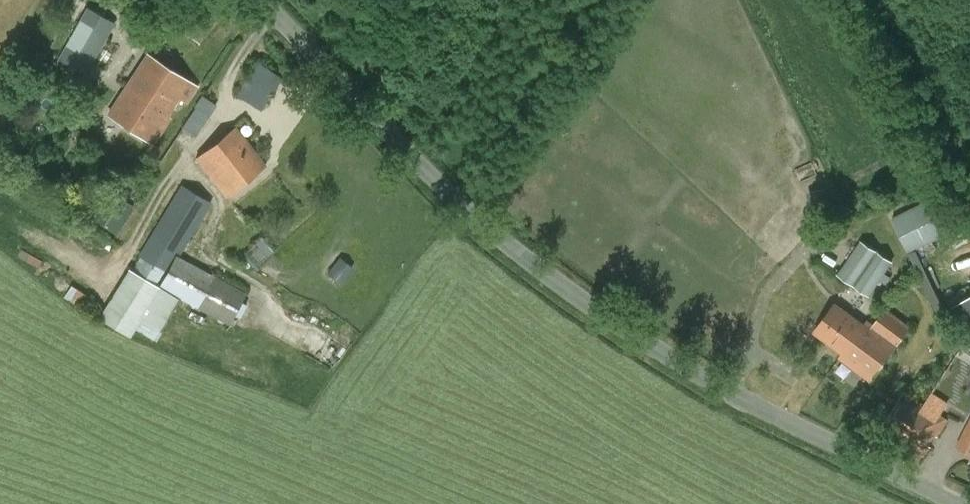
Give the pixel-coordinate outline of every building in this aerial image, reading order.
[(89,6),(59,59),(86,74),(116,22),(89,6)] [(109,114),(151,142),(168,117),(166,115),(177,97),(186,103),(197,87),(148,55),(109,114)] [(238,93),(263,110),(283,79),(258,62),(238,93)] [(217,105),(203,96),(181,128),(195,138),(217,105)] [(264,165),(235,128),(197,158),(226,195),(264,165)] [(98,317),(130,337),(136,329),(157,340),(180,299),(229,325),(246,292),(176,254),(159,285),(157,284),(176,251),(180,254),(212,203),(182,183),(137,256),(141,259),(134,271),(129,267),(98,317)] [(891,218),(907,252),(956,229),(940,195),(891,218)] [(861,239),(838,274),(870,296),(881,281),(887,285),(892,278),(885,274),(893,261),(861,239)] [(327,273),(341,283),(354,267),(340,256),(327,273)] [(969,333),(969,295),(954,305),(969,333)] [(814,331),(842,352),(843,353),(864,324),(835,303),(814,331)] [(843,353),(842,352),(839,357),(871,380),(911,327),(886,308),(873,325),(867,320),(864,324),(843,353)] [(882,426),(925,454),(947,420),(904,392),(882,426)] [(956,445),(969,452),(969,418),(956,445)]
